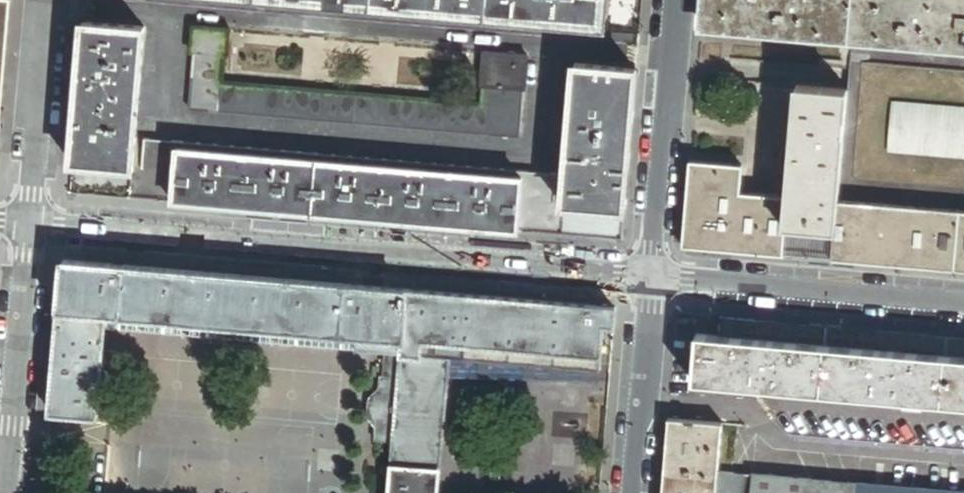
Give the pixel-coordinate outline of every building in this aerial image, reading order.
[(1,113),(10,1),(0,0),(0,113),(1,113)] [(608,0),(351,0),(606,22),(608,0)] [(963,45),(963,0),(705,0),(703,23),(963,45)] [(145,28),(84,23),(72,164),(133,169),(145,28)] [(194,52),(224,54),(226,54),(228,31),(194,28),(192,52),(194,52)] [(222,83),(224,54),(194,52),(189,110),(489,136),(492,106),(481,105),(222,83)] [(481,86),(483,86),(523,89),(525,89),(528,57),(483,53),(481,86)] [(562,207),(624,212),(636,71),(574,66),(562,207)] [(523,89),(483,86),(481,105),(492,106),(489,136),(519,139),(523,89)] [(839,203),(848,92),(797,88),(787,199),(740,195),(742,168),(691,164),(684,247),(963,271),(963,214),(839,203)] [(893,105),(890,153),(963,159),(963,110),(893,105)] [(178,150),(173,203),(325,216),(517,232),(522,180),(178,150)] [(105,329),(385,353),(383,367),(372,366),(370,379),(379,380),(378,388),(368,401),(367,417),(375,428),(374,441),(395,443),(390,492),(439,492),(450,359),(600,372),(604,326),(615,327),(616,309),(423,293),(63,262),(51,414),(98,418),(105,329)] [(698,318),(693,383),(963,406),(963,342),(698,318)] [(716,472),(719,429),(668,424),(663,492),(714,492),(716,472)] [(716,472),(714,492),(963,492),(716,472)]
